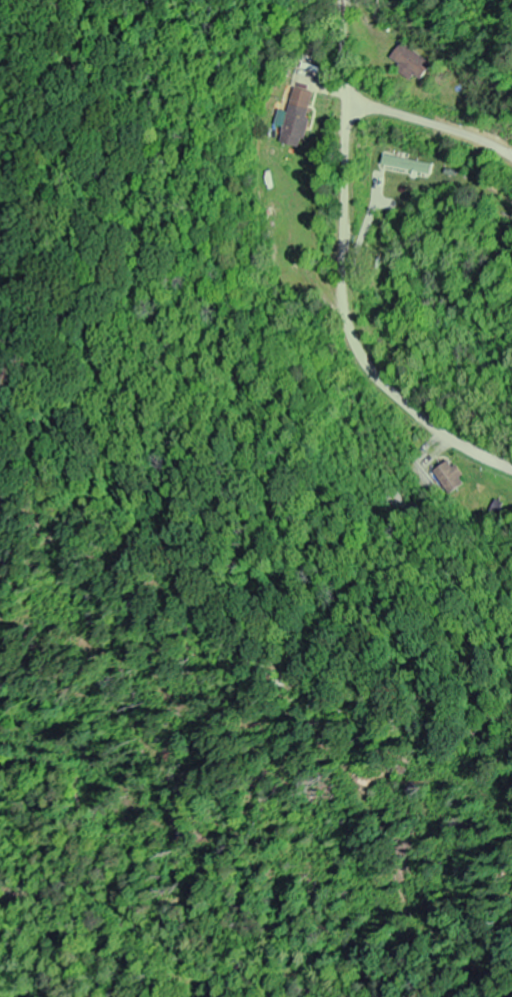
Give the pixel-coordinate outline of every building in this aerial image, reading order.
[(434,66),(404,44),(393,59),(401,65),(399,68),(420,84),(434,66)] [(306,149),(317,93),(297,89),(292,113),(281,111),(277,127),(286,129),(283,144),(306,149)] [(435,173),(436,163),(386,159),(385,168),(435,173)] [(413,179),(431,181),(431,175),(414,173),(413,179)] [(468,486),(453,461),(435,473),(449,497),(468,486)]
